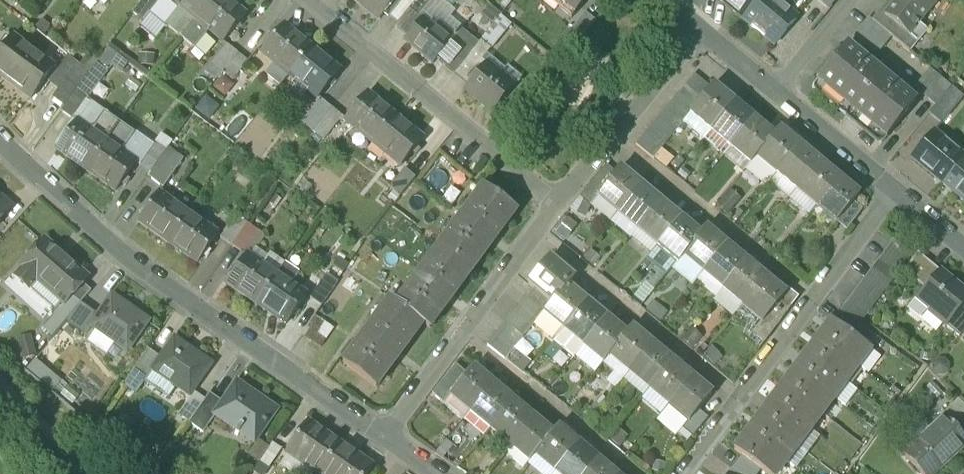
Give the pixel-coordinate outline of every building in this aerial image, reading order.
[(160,0),(143,0),(132,14),(144,22),(160,0)] [(180,9),(195,21),(212,0),(169,0),(180,9)] [(195,21),(209,33),(223,44),(245,16),(226,0),(212,0),(195,21)] [(379,21),(397,0),(351,0),(359,6),(360,6),(379,21)] [(408,37),(421,21),(437,1),(436,0),(417,0),(395,27),(408,37)] [(574,16),(588,0),(555,0),(574,16)] [(742,20),(759,0),(718,0),(742,20)] [(771,0),(759,0),(742,20),(773,46),(787,29),(795,20),(771,0)] [(893,7),(916,26),(918,25),(938,0),(899,0),(893,7)] [(927,32),(918,25),(916,26),(893,7),(886,15),(885,16),(900,28),(899,30),(917,45),(927,32)] [(180,39),(195,21),(180,9),(165,27),(180,39)] [(881,11),(872,23),(888,37),(902,48),(909,54),(917,45),(899,30),(900,28),(885,16),(886,15),(881,11)] [(570,30),(580,38),(594,22),(584,14),(570,30)] [(480,42),(491,50),(511,25),(501,16),(480,42)] [(873,55),(888,37),(872,23),(868,20),(853,39),(873,55)] [(194,51),(209,33),(195,21),(180,39),(194,51)] [(453,39),(441,29),(437,34),(430,27),(421,21),(408,37),(405,41),(417,51),(416,52),(433,65),(436,61),(454,40),(453,39)] [(433,23),(430,27),(437,34),(441,29),(433,23)] [(276,66),(289,77),(311,49),(284,26),(261,54),(276,66)] [(460,30),(453,39),(454,40),(436,61),(445,68),(458,52),(467,59),(478,45),(460,30)] [(31,101),(53,70),(12,39),(0,56),(0,78),(31,101)] [(467,59),(466,59),(476,68),(481,61),(488,53),(491,50),(480,42),(478,45),(467,59)] [(217,80),(223,73),(237,55),(227,46),(206,71),(217,80)] [(817,83),(851,110),(880,75),(846,47),(816,83),(817,83)] [(107,49),(88,75),(64,109),(61,113),(73,122),(119,59),(107,49)] [(339,72),(311,49),(289,77),(295,82),(307,92),(316,100),(339,72)] [(445,68),(453,75),(466,59),(467,59),(458,52),(445,68)] [(501,77),(514,88),(523,76),(508,64),(505,67),(488,53),(481,61),(485,65),(501,77)] [(248,63),(237,55),(223,73),(233,81),(248,63)] [(52,100),(64,109),(88,75),(67,58),(48,84),(58,91),(52,100)] [(480,71),(476,68),(466,59),(453,75),(468,86),(480,71)] [(481,102),(493,112),(510,92),(498,81),(501,77),(485,65),(480,71),(468,86),(464,91),(479,104),(481,102)] [(289,77),(276,66),(267,76),(280,87),(289,77)] [(916,91),(936,107),(951,89),(931,72),(916,91)] [(915,104),(880,75),(851,110),(885,139),(886,139),(915,104)] [(693,76),(685,86),(702,100),(711,90),(693,76)] [(234,87),(222,77),(213,89),(225,98),(234,87)] [(498,81),(510,92),(514,88),(501,77),(498,81)] [(299,102),(307,92),(295,82),(291,86),(294,89),(290,94),(299,102)] [(685,86),(678,95),(695,109),(702,100),(685,86)] [(695,109),(693,111),(704,121),(702,125),(710,132),(713,128),(733,104),(713,87),(711,90),(702,100),(695,109)] [(963,99),(951,89),(936,107),(929,115),(942,125),(963,99)] [(344,123),(372,145),(395,117),(367,95),(344,123)] [(678,95),(670,103),(688,117),(693,111),(695,109),(678,95)] [(220,108),(206,97),(194,110),(209,122),(220,108)] [(301,125),(312,134),(329,112),(318,103),(301,125)] [(670,103),(664,112),(681,126),(682,124),(688,117),(670,103)] [(753,120),(733,104),(713,128),(724,138),(721,141),(730,149),(733,145),(753,120)] [(702,141),(710,132),(702,125),(704,121),(693,111),(688,117),(682,124),(702,141)] [(339,120),(329,112),(312,134),(322,142),(339,120)] [(664,112),(657,120),(674,134),(681,126),(664,112)] [(106,117),(94,135),(106,143),(119,126),(106,117)] [(423,140),(395,117),(372,145),(400,168),(423,140)] [(657,120),(650,129),(667,143),(674,134),(657,120)] [(773,137),(753,120),(733,145),(744,154),(741,158),(750,165),(758,155),(773,137)] [(86,173),(106,143),(94,135),(77,123),(56,153),(86,173)] [(119,126),(106,143),(119,152),(131,135),(119,126)] [(710,132),(721,141),(724,138),(713,128),(710,132)] [(650,129),(642,137),(660,151),(667,143),(650,129)] [(773,137),(758,155),(769,163),(766,167),(776,175),(779,172),(799,147),(779,130),(773,137)] [(943,185),(963,160),(963,159),(933,134),(912,160),(943,185)] [(653,160),(660,151),(642,137),(635,146),(653,160)] [(139,165),(151,174),(168,150),(170,147),(158,138),(139,165)] [(136,164),(119,152),(106,143),(86,173),(116,193),(136,164)] [(730,149),(741,158),(744,154),(733,145),(730,149)] [(819,163),(799,147),(779,172),(790,181),(787,184),(795,191),(798,188),(819,163)] [(183,161),(168,150),(151,174),(148,178),(163,190),(183,161)] [(768,184),(776,175),(766,167),(769,163),(758,155),(750,165),(748,167),(768,184)] [(943,185),(963,203),(963,160),(943,185)] [(838,180),(819,163),(798,188),(809,197),(806,200),(815,208),(818,204),(838,180)] [(579,199),(589,208),(597,198),(596,198),(599,194),(614,176),(605,168),(579,199)] [(389,188),(400,197),(415,179),(405,170),(389,188)] [(617,215),(620,211),(640,187),(620,170),(614,176),(599,194),(611,204),(608,208),(617,215)] [(776,175),(787,184),(790,181),(779,172),(776,175)] [(859,197),(838,180),(818,204),(829,214),(826,217),(835,225),(836,224),(853,204),(859,197)] [(342,364),(373,386),(383,373),(386,375),(422,325),(426,328),(436,315),(439,317),(473,270),(470,268),(479,256),(482,258),(516,212),(483,187),(475,198),(478,200),(471,209),(468,207),(432,256),(434,258),(428,267),(425,265),(396,305),(389,300),(381,311),(384,313),(374,326),(372,324),(342,364)] [(660,203),(640,187),(620,211),(631,221),(628,224),(636,232),(639,228),(660,203)] [(795,191),(806,200),(809,197),(798,188),(795,191)] [(138,224),(167,245),(188,215),(158,194),(138,224)] [(597,198),(608,208),(611,204),(599,194),(596,198),(597,198)] [(478,200),(475,198),(468,207),(471,209),(478,200)] [(608,208),(597,198),(589,208),(610,224),(617,215),(608,208)] [(589,208),(579,199),(570,211),(575,215),(585,220),(589,208)] [(680,219),(660,203),(639,228),(647,235),(644,238),(656,248),(680,219)] [(815,208),(826,217),(829,214),(818,204),(815,208)] [(836,224),(846,233),(862,212),(853,204),(836,224)] [(617,215),(628,224),(631,221),(620,211),(617,215)] [(217,235),(188,215),(167,245),(197,265),(217,235)] [(628,224),(617,215),(610,224),(629,240),(630,239),(636,232),(628,224)] [(220,237),(232,246),(247,225),(234,217),(220,237)] [(680,219),(656,248),(676,265),(682,258),(685,254),(700,236),(680,219)] [(261,235),(247,225),(232,246),(247,256),(261,235)] [(636,232),(644,238),(647,235),(639,228),(636,232)] [(706,229),(700,236),(685,254),(696,263),(693,267),(702,274),(705,271),(726,246),(706,229)] [(644,238),(636,232),(630,239),(650,256),(656,248),(644,238)] [(893,242),(885,252),(903,265),(911,255),(893,242)] [(16,279),(29,290),(36,282),(62,305),(63,306),(81,285),(87,279),(45,243),(22,270),(23,271),(16,279)] [(745,262),(726,246),(705,271),(716,280),(713,284),(722,291),(725,287),(745,262)] [(670,271),(676,265),(656,248),(650,256),(645,261),(665,277),(670,271)] [(255,249),(249,257),(277,276),(284,265),(270,255),(267,258),(255,249)] [(896,275),(903,265),(885,252),(878,262),(896,275)] [(682,258),(693,267),(696,263),(685,254),(682,258)] [(909,278),(923,290),(938,273),(917,255),(903,273),(909,278)] [(227,286),(256,306),(277,276),(249,257),(247,256),(227,286)] [(434,258),(432,256),(425,265),(428,267),(434,258)] [(470,268),(473,270),(482,258),(479,256),(470,268)] [(693,267),(682,258),(676,265),(670,271),(691,288),(695,283),(702,274),(693,267)] [(338,259),(332,267),(343,274),(348,266),(338,259)] [(533,290),(551,304),(566,286),(567,287),(573,280),(549,259),(527,285),(533,290)] [(765,279),(745,262),(725,287),(736,297),(733,300),(741,307),(744,304),(765,279)] [(889,284),(896,275),(878,262),(871,271),(889,284)] [(292,287),(299,275),(284,265),(277,276),(292,287)] [(702,274),(713,284),(716,280),(705,271),(702,274)] [(882,294),(889,284),(871,271),(864,280),(882,294)] [(946,328),(960,310),(963,305),(963,301),(957,295),(960,291),(938,272),(938,273),(923,290),(917,297),(929,307),(926,311),(946,328)] [(713,284),(702,274),(695,283),(714,299),(722,291),(713,284)] [(292,287),(277,276),(256,306),(286,326),(306,297),(292,287)] [(310,300),(321,308),(337,286),(325,278),(310,300)] [(785,296),(765,279),(744,304),(755,313),(753,317),(761,323),(762,324),(780,302),(785,296)] [(875,303),(882,294),(864,280),(857,290),(875,303)] [(55,313),(62,305),(36,282),(29,290),(29,291),(55,313)] [(62,328),(65,324),(80,306),(91,294),(81,285),(63,306),(62,305),(55,313),(51,318),(52,319),(62,328)] [(586,303),(567,287),(566,286),(551,304),(545,310),(557,321),(554,324),(563,331),(566,328),(586,303)] [(722,291),(733,300),(736,297),(725,287),(722,291)] [(533,290),(526,298),(544,312),(545,310),(551,304),(533,290)] [(868,312),(875,303),(857,290),(850,299),(868,312)] [(733,300),(722,291),(714,299),(711,303),(731,320),(734,315),(741,307),(733,300)] [(929,307),(917,297),(907,309),(919,319),(926,311),(929,307)] [(90,329),(91,330),(123,352),(126,354),(148,323),(112,298),(98,318),(90,329)] [(543,313),(544,312),(526,298),(519,306),(537,321),(542,314),(543,313)] [(861,322),(868,312),(850,299),(843,309),(861,322)] [(669,315),(653,302),(645,311),(661,324),(669,315)] [(751,335),(763,345),(789,310),(780,302),(762,324),(761,323),(751,335)] [(586,303),(566,328),(577,337),(574,340),(583,347),(586,344),(606,319),(586,303)] [(741,307),(753,317),(755,313),(744,304),(741,307)] [(98,318),(80,306),(65,324),(86,338),(91,330),(90,329),(98,318)] [(534,324),(537,321),(519,306),(512,315),(530,329),(534,324)] [(753,317),(741,307),(734,315),(746,325),(742,336),(759,350),(763,345),(751,335),(761,323),(753,317)] [(542,314),(554,324),(557,321),(545,310),(544,312),(543,313),(542,314)] [(958,338),(963,332),(963,313),(960,310),(946,328),(958,338)] [(384,313),(381,311),(372,324),(374,326),(384,313)] [(832,323),(850,337),(858,326),(840,313),(832,323)] [(554,324),(542,314),(537,321),(534,324),(555,341),(563,331),(554,324)] [(436,315),(426,328),(429,330),(439,317),(436,315)] [(522,338),(530,329),(512,315),(505,324),(522,338)] [(301,337),(311,343),(323,325),(314,318),(301,337)] [(43,329),(53,338),(62,328),(52,319),(43,329)] [(626,336),(606,319),(586,344),(597,353),(594,357),(603,364),(609,357),(611,354),(626,336)] [(831,322),(818,339),(857,368),(869,351),(850,337),(832,323),(831,322)] [(504,360),(522,338),(505,324),(487,346),(504,360)] [(333,331),(323,325),(311,343),(320,350),(333,331)] [(566,328),(563,331),(574,340),(577,337),(566,328)] [(632,329),(626,336),(611,354),(623,363),(620,367),(628,374),(631,370),(652,346),(632,329)] [(117,359),(123,352),(91,330),(86,338),(87,339),(117,359)] [(701,339),(690,330),(681,341),(692,350),(701,339)] [(583,347),(574,340),(563,331),(555,341),(553,343),(572,360),(573,358),(583,347)] [(30,337),(16,340),(21,360),(35,357),(30,337)] [(117,359),(87,339),(83,345),(113,365),(117,359)] [(845,384),(857,368),(818,339),(806,355),(845,384)] [(176,389),(189,397),(210,366),(174,341),(161,361),(153,372),(153,373),(176,389)] [(583,347),(594,357),(597,353),(586,344),(583,347)] [(671,362),(652,346),(631,370),(642,380),(640,383),(648,390),(651,387),(671,362)] [(594,357),(583,347),(573,358),(593,375),(603,364),(594,357)] [(722,359),(712,348),(703,356),(713,368),(722,359)] [(531,364),(515,351),(506,362),(522,375),(531,364)] [(869,351),(857,368),(867,375),(879,359),(869,351)] [(124,387),(135,395),(143,384),(145,385),(153,373),(153,372),(161,361),(147,352),(124,387)] [(609,357),(620,367),(623,363),(611,354),(609,357)] [(833,400),(845,384),(806,355),(794,371),(833,400)] [(620,367),(609,357),(603,364),(613,373),(605,383),(613,390),(621,381),(628,374),(620,367)] [(35,361),(26,371),(53,394),(62,383),(35,361)] [(691,378),(671,362),(651,387),(662,396),(659,399),(667,406),(670,403),(691,378)] [(442,406),(449,397),(466,376),(455,367),(431,396),(442,406)] [(472,368),(466,376),(449,397),(469,414),(472,410),(493,386),(472,368)] [(628,374),(640,383),(642,380),(631,370),(628,374)] [(821,416),(833,400),(794,371),(782,387),(821,416)] [(153,373),(145,385),(168,401),(176,389),(153,373)] [(383,373),(373,386),(376,388),(386,375),(383,373)] [(640,383),(628,374),(621,381),(641,398),(648,390),(640,383)] [(711,395),(691,378),(670,403),(682,412),(679,416),(688,424),(699,410),(711,395)] [(845,384),(833,400),(844,408),(856,393),(845,384)] [(242,432),(256,441),(259,436),(276,412),(237,385),(222,406),(214,417),(240,434),(242,432)] [(513,402),(493,386),(472,410),(483,419),(480,423),(489,430),(492,426),(513,402)] [(648,390),(659,399),(662,396),(651,387),(648,390)] [(809,432),(821,416),(782,387),(770,403),(809,432)] [(659,399),(648,390),(641,398),(639,400),(658,417),(659,416),(667,406),(659,399)] [(178,417),(189,425),(190,424),(205,402),(194,394),(178,417)] [(145,397),(137,410),(155,420),(163,408),(145,397)] [(190,424),(203,433),(214,417),(222,406),(209,397),(205,402),(190,424)] [(469,414),(449,397),(442,406),(461,423),(462,421),(469,414)] [(532,418),(513,402),(492,426),(503,436),(500,439),(509,447),(512,443),(532,418)] [(667,406),(679,416),(682,412),(670,403),(667,406)] [(797,448),(809,432),(770,403),(759,419),(797,448)] [(679,416),(667,406),(659,416),(673,427),(670,431),(686,444),(690,438),(682,431),(688,424),(679,416)] [(956,432),(963,425),(963,422),(951,407),(941,417),(943,419),(943,418),(956,432)] [(469,414),(480,423),(483,419),(472,410),(469,414)] [(682,431),(690,438),(707,417),(699,410),(688,424),(682,431)] [(480,423),(469,414),(462,421),(482,438),(489,430),(480,423)] [(133,424),(120,417),(113,428),(125,436),(133,424)] [(552,435),(532,418),(512,443),(523,452),(520,456),(529,463),(538,453),(552,435)] [(916,444),(940,470),(963,448),(963,440),(956,432),(943,418),(943,419),(929,432),(916,444)] [(785,464),(797,448),(759,419),(747,435),(785,464)] [(916,444),(929,432),(920,423),(907,435),(916,444)] [(314,473),(321,473),(340,446),(307,424),(286,455),(288,456),(314,473)] [(503,436),(492,426),(489,430),(500,439),(503,436)] [(552,435),(538,453),(549,463),(546,466),(555,473),(558,470),(578,445),(558,428),(552,435)] [(627,438),(616,429),(607,439),(619,449),(627,438)] [(797,448),(807,455),(819,439),(809,432),(797,448)] [(785,464),(747,435),(734,452),(742,458),(760,471),(763,473),(778,473),(785,464)] [(247,453),(260,463),(272,445),(259,436),(256,441),(247,453)] [(509,447),(520,456),(523,452),(512,443),(509,447)] [(940,470),(916,444),(902,457),(919,473),(936,473),(940,470)] [(260,463),(269,469),(281,451),(272,445),(260,463)] [(578,445),(558,470),(563,473),(587,473),(598,461),(578,445)] [(340,446),(321,473),(369,473),(373,469),(340,446)] [(520,456),(509,447),(502,454),(523,471),(529,463),(520,456)] [(807,455),(797,448),(785,464),(795,471),(807,455)] [(540,473),(546,466),(549,463),(538,453),(529,463),(540,473)] [(288,456),(279,468),(289,473),(314,473),(288,456)] [(732,470),(737,473),(757,473),(760,471),(742,458),(732,470)] [(598,461),(587,473),(613,473),(598,461)]
